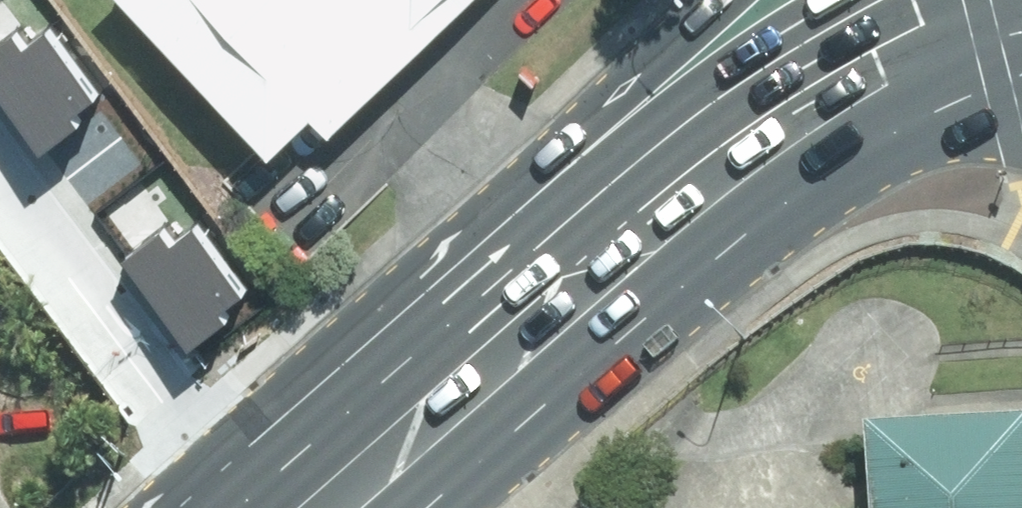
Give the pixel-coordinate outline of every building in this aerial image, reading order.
[(292,149),(331,111),(348,129),(482,0),(146,0),(292,149)] [(870,414),(876,507),(1021,507),(1021,405),(870,414)]
